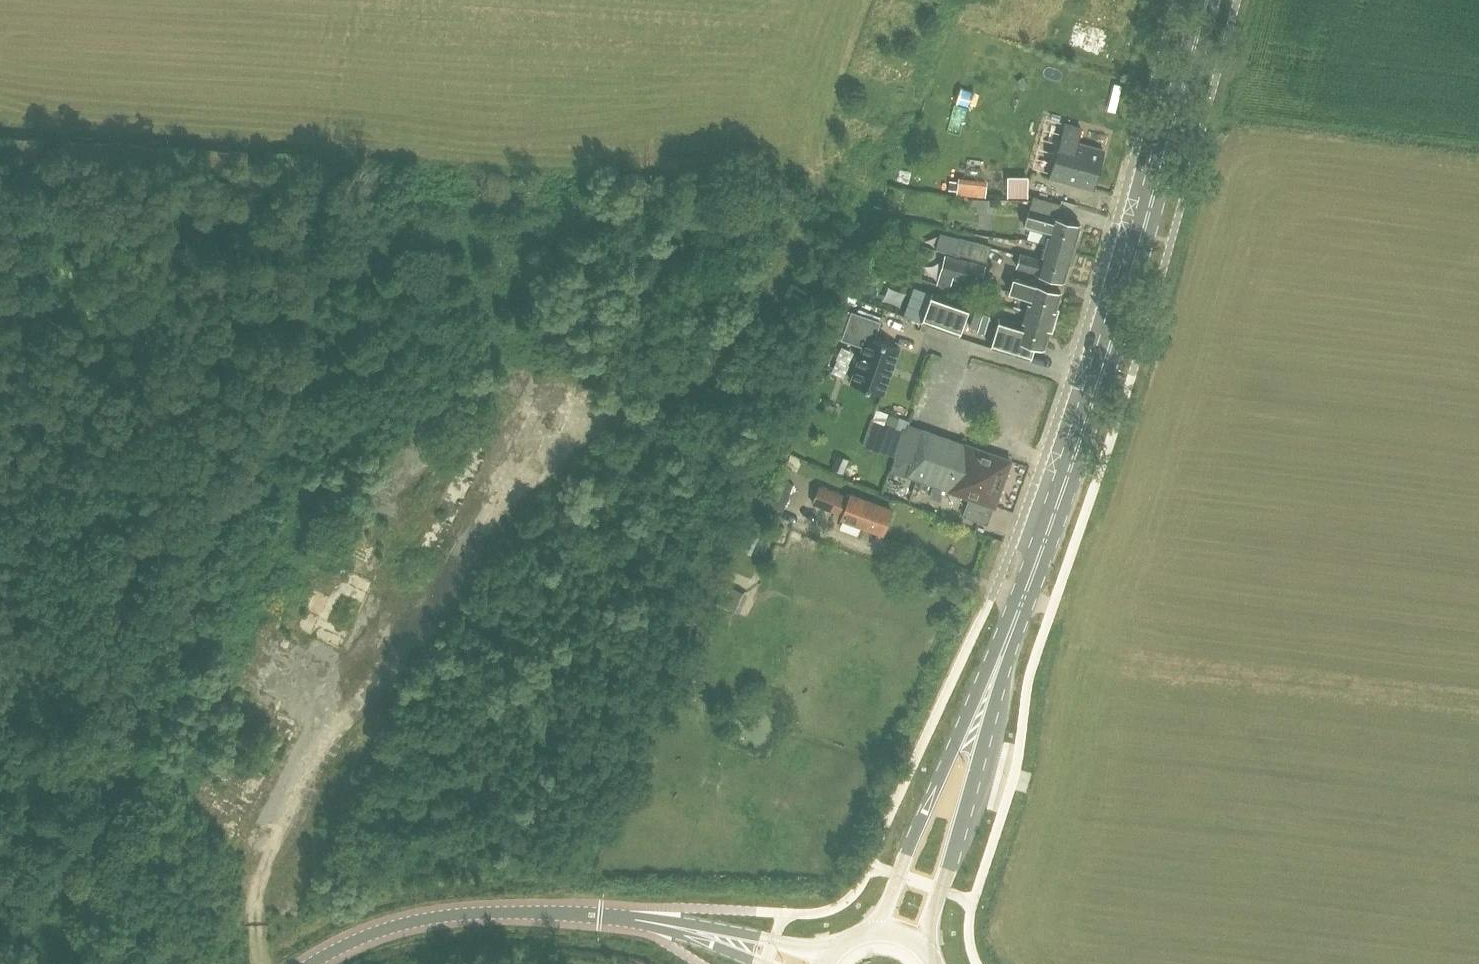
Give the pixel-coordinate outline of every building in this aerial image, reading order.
[(1060,138),(1050,177),(1093,189),(1104,150),(1077,143),(1082,125),(1065,121),(1060,138)] [(1028,172),(1008,172),(1008,195),(1028,196),(1028,172)] [(973,179),(971,196),(986,197),(988,180),(973,179)] [(1075,241),(1080,224),(1051,216),(1055,202),(1034,196),(1026,227),(1046,233),(1043,244),(1072,252),(1075,253),(1078,242),(1075,241)] [(993,214),(994,199),(977,199),(976,213),(993,214)] [(991,245),(960,237),(945,233),(940,249),(955,253),(987,262),(991,245)] [(1075,253),(1072,252),(1043,244),(1039,258),(1021,253),(1017,268),(1065,280),(1069,263),(1072,264),(1075,253)] [(951,287),(953,279),(981,287),(986,265),(945,254),(937,283),(951,287)] [(1028,297),(1024,311),(1053,320),(1055,321),(1059,309),(1056,309),(1061,292),(1013,277),(1009,292),(1028,297)] [(924,321),(932,324),(959,334),(969,305),(934,293),(924,321)] [(862,346),(850,382),(884,394),(900,348),(874,339),(881,320),(851,310),(841,338),(862,346)] [(1020,324),(1000,318),(991,347),(1029,358),(1033,344),(1044,348),(1049,330),(1052,331),(1055,321),(1053,320),(1024,311),(1020,324)] [(873,412),(871,419),(885,424),(889,414),(874,409),(873,412)] [(895,456),(890,471),(905,477),(908,476),(920,480),(942,487),(969,497),(963,516),(986,524),(993,505),(994,505),(995,504),(1009,462),(1010,459),(924,430),(905,424),(895,456)] [(837,453),(831,467),(844,472),(850,458),(837,453)] [(813,503),(843,514),(841,519),(882,534),(892,509),(850,493),(849,496),(819,485),(813,503)] [(755,522),(750,532),(758,535),(759,533),(762,525),(755,522)] [(743,541),(739,549),(751,553),(755,545),(743,541)]
